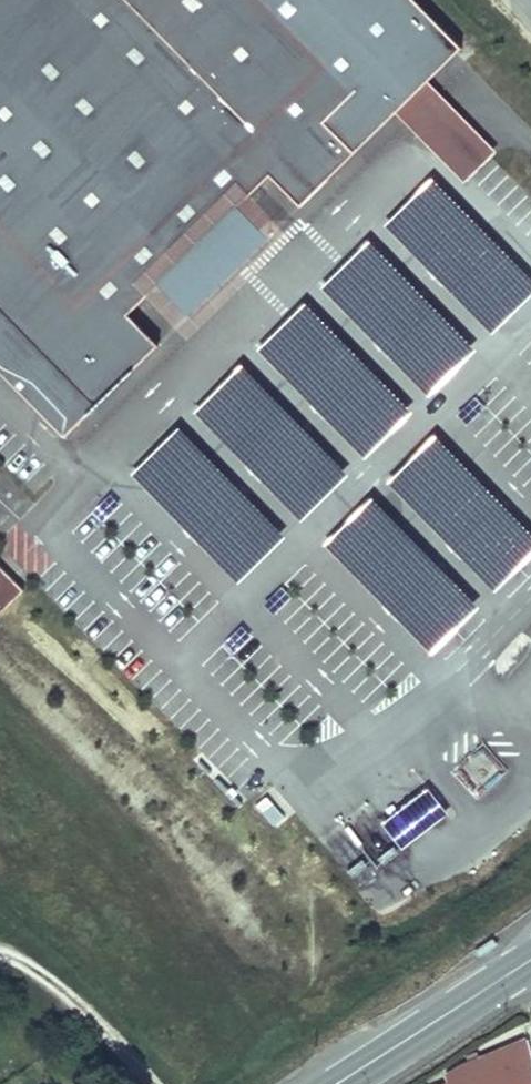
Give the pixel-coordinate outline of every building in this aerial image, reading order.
[(65,438),(159,345),(127,313),(146,296),(187,338),(291,236),(250,195),(269,176),(300,206),(395,113),(464,183),(497,150),(428,81),(463,47),(417,0),(0,0),(0,372),(65,438)] [(0,566),(0,615),(24,590),(0,566)] [(380,827),(399,853),(448,818),(429,791),(380,827)] [(268,796),(257,805),(275,826),(285,817),(268,796)] [(527,1040),(462,1068),(446,1077),(448,1083),(530,1083),(530,1054),(527,1040)]
